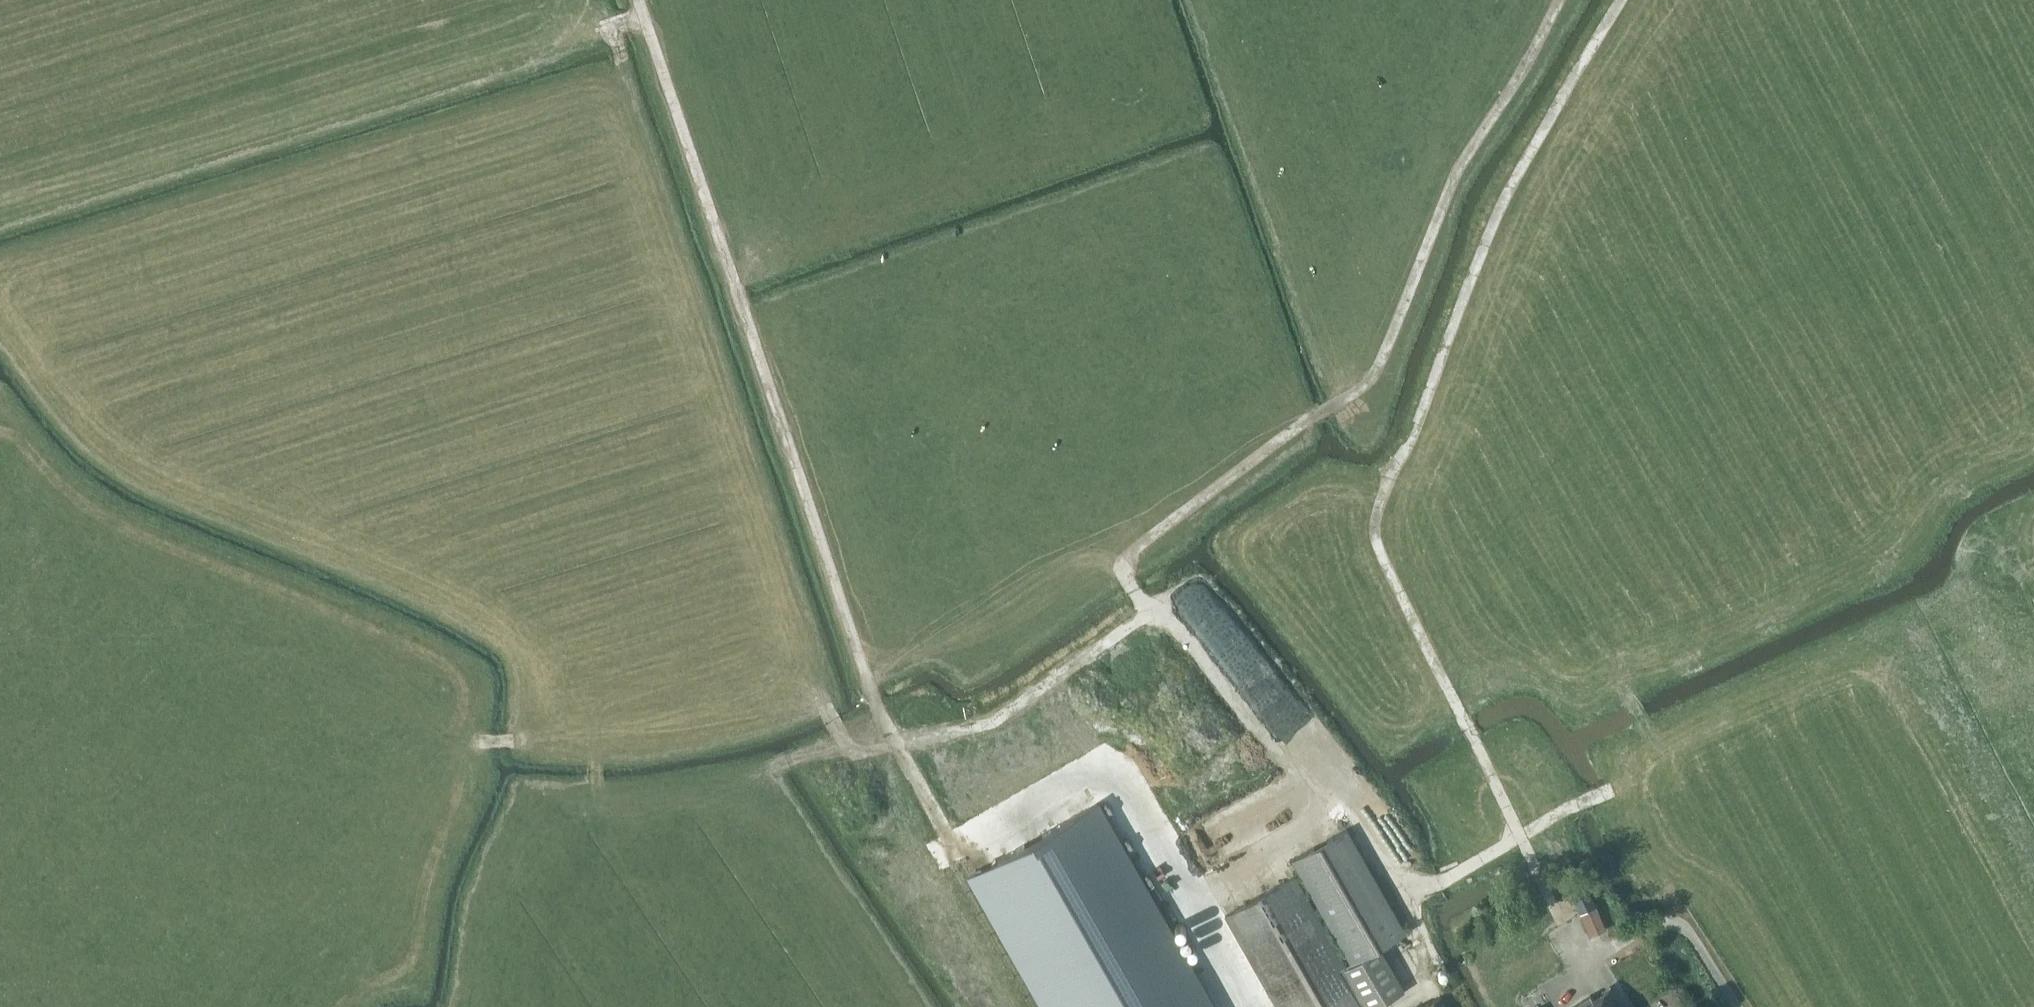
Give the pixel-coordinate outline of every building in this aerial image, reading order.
[(970,874),(1045,1006),(1213,1006),(1126,854),(1096,802),(970,874)] [(1379,947),(1405,932),(1347,828),(1293,858),(1351,963),(1346,966),(1295,875),(1225,914),(1277,1006),(1364,1006),(1366,1006),(1373,1006),(1403,990),(1379,947)] [(1590,936),(1606,929),(1588,888),(1572,895),(1590,936)] [(1609,986),(1591,998),(1590,995),(1571,1006),(1622,1006),(1609,986)] [(1440,996),(1421,1006),(1420,1005),(1416,1006),(1445,1006),(1440,996)]
